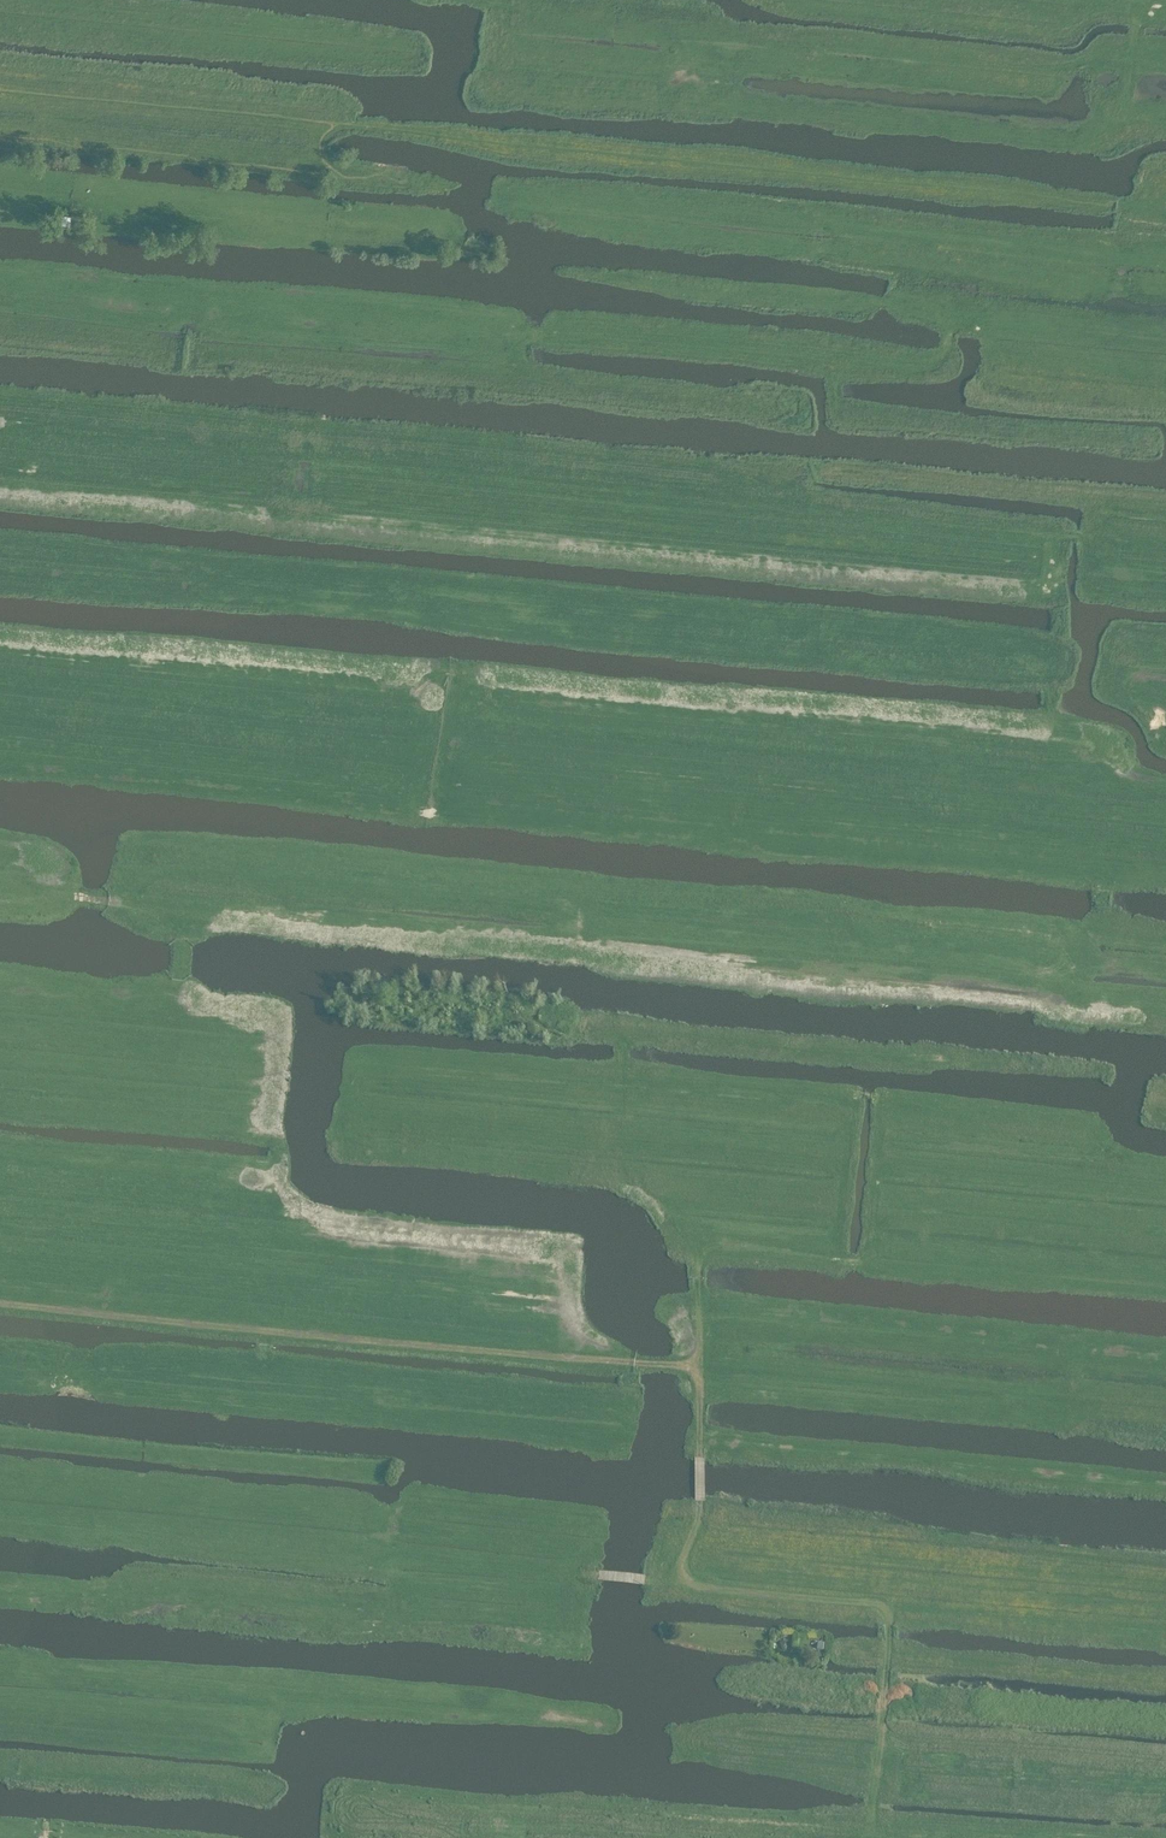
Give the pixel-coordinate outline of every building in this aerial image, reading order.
[(60,223),(70,225),(71,215),(62,213),(60,223)]
